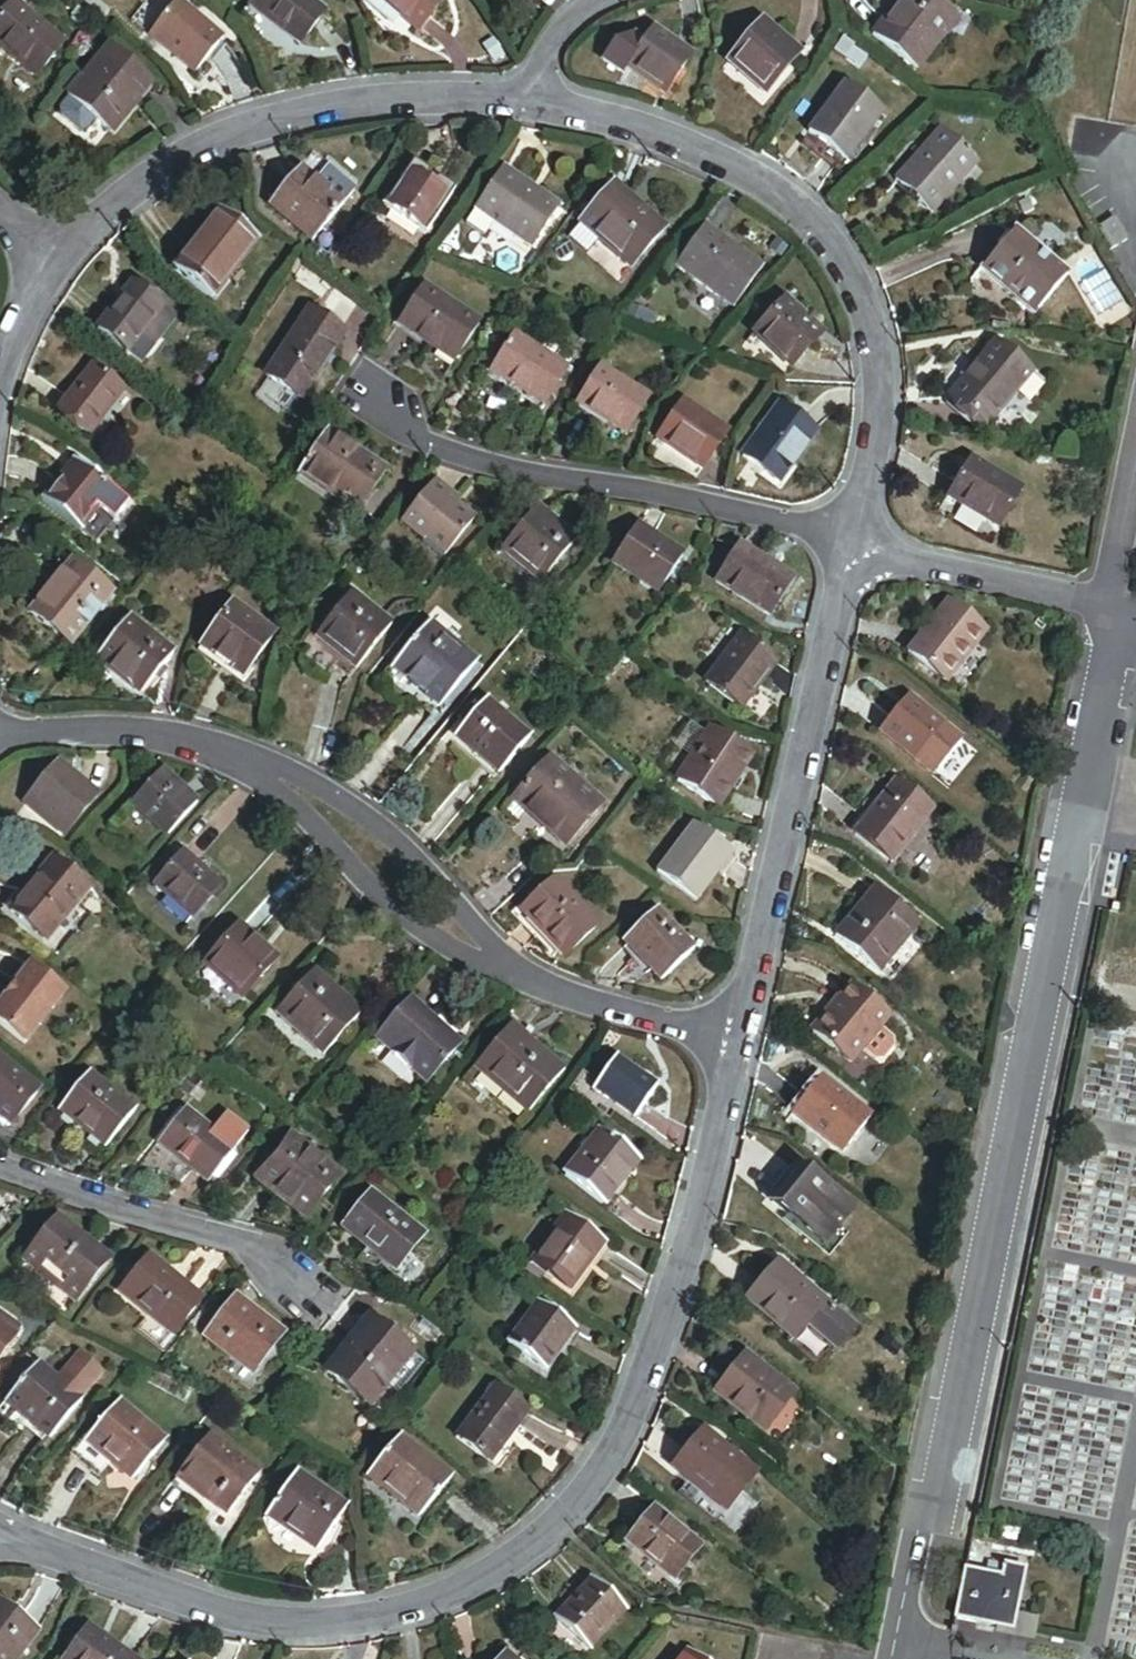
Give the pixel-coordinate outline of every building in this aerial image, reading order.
[(103,17),(81,0),(72,0),(70,3),(97,24),(103,17)] [(306,53),(329,21),(299,0),(267,0),(255,17),(306,53)] [(418,40),(442,7),(433,0),(373,0),(370,4),(418,40)] [(912,75),(951,24),(920,0),(902,0),(889,17),(869,43),(912,75)] [(54,48),(5,8),(0,15),(0,56),(5,61),(28,79),(54,48)] [(199,81),(225,46),(177,9),(150,43),(199,81)] [(766,97),(796,64),(761,32),(752,41),(730,65),(766,97)] [(659,103),(681,65),(643,42),(635,56),(623,50),(607,60),(598,75),(617,86),(621,81),(640,91),(659,103)] [(128,109),(148,84),(106,50),(65,101),(66,102),(92,123),(107,135),(128,109)] [(841,167),(875,121),(839,95),(805,141),(820,152),(841,167)] [(92,123),(66,102),(57,113),(57,120),(76,135),(83,135),(92,123)] [(911,203),(929,220),(971,174),(937,142),(894,187),(911,203)] [(413,168),(384,211),(424,238),(453,195),(427,177),(413,168)] [(317,245),(344,209),(325,195),(299,176),(273,212),(317,245)] [(495,232),(533,256),(559,215),(538,202),(503,179),(477,220),(495,232)] [(631,274),(661,238),(637,217),(612,196),(582,231),(600,247),(631,274)] [(184,276),(220,301),(262,242),(225,217),(212,236),(184,276)] [(495,232),(477,220),(470,232),(488,243),(495,232)] [(1106,253),(1121,245),(1108,222),(1093,230),(1106,253)] [(600,247),(582,231),(569,245),(588,261),(600,247)] [(736,309),(761,269),(736,254),(703,233),(678,272),(736,309)] [(1031,320),(1065,281),(1011,235),(978,274),(990,285),(1031,320)] [(102,337),(134,361),(169,317),(137,293),(123,311),(102,337)] [(278,365),(312,388),(331,359),(355,324),(321,301),(309,320),(298,336),(278,365)] [(422,354),(451,373),(476,336),(421,301),(397,338),(422,354)] [(286,328),(298,336),(309,320),(296,311),(286,328)] [(754,346),(791,376),(819,344),(808,335),(797,325),(782,313),(754,346)] [(633,314),(628,325),(641,330),(646,319),(633,314)] [(801,320),(797,325),(808,335),(813,329),(806,324),(801,320)] [(517,394),(542,410),(563,376),(513,343),(491,377),(517,394)] [(973,423),(1014,372),(980,344),(939,394),(955,408),(973,423)] [(58,412),(88,432),(118,387),(88,367),(73,389),(58,412)] [(625,442),(646,412),(600,380),(578,410),(600,425),(625,442)] [(699,478),(723,444),(680,414),(656,448),(677,463),(699,478)] [(795,466),(810,445),(773,418),(740,464),(777,490),(795,466)] [(356,516),(382,477),(356,460),(328,441),(303,480),(356,516)] [(942,501),(991,533),(1015,496),(966,464),(954,483),(942,501)] [(48,504),(94,539),(122,501),(76,466),(62,485),(48,504)] [(423,555),(440,569),(464,540),(444,524),(448,520),(438,513),(426,502),(395,539),(420,559),(423,555)] [(509,557),(552,588),(580,548),(557,532),(537,517),(509,557)] [(659,599),(681,565),(658,549),(635,534),(613,568),(659,599)] [(436,573),(440,569),(423,555),(420,559),(436,573)] [(766,624),(788,590),(769,578),(737,558),(716,591),(766,624)] [(70,649),(111,598),(63,560),(56,569),(49,577),(58,584),(31,618),(70,649)] [(337,669),(351,680),(392,628),(351,596),(318,639),(338,654),(330,664),(337,669)] [(226,667),(242,679),(270,641),(231,611),(202,649),(226,667)] [(905,658),(941,686),(978,639),(943,611),(922,637),(905,658)] [(97,663),(140,696),(146,688),(170,656),(128,624),(97,663)] [(444,709),(475,670),(427,632),(396,672),(425,695),(444,709)] [(754,698),(748,693),(757,681),(768,667),(736,643),(702,688),(740,717),(754,698)] [(927,782),(956,746),(903,703),(889,719),(874,738),(927,782)] [(456,738),(500,776),(528,744),(483,706),(475,715),(461,731),(456,738)] [(461,731),(475,715),(469,709),(455,726),(461,731)] [(731,789),(743,773),(707,746),(676,787),(712,814),(731,789)] [(555,859),(598,810),(547,766),(514,804),(538,825),(551,836),(541,847),(555,859)] [(28,807),(64,837),(95,800),(73,782),(59,771),(28,807)] [(136,807),(171,838),(200,804),(180,787),(165,774),(136,807)] [(850,842),(885,870),(926,818),(891,790),(872,813),(850,842)] [(656,879),(692,908),(713,882),(728,863),(692,834),(656,879)] [(1,903),(35,931),(77,881),(43,853),(9,894),(1,903)] [(156,887),(194,920),(222,888),(200,869),(184,855),(156,887)] [(564,958),(595,926),(553,885),(522,916),(540,934),(564,958)] [(872,978),(913,929),(869,892),(848,917),(828,941),(872,978)] [(661,985),(693,957),(657,915),(625,943),(661,985)] [(206,972),(243,1003),(275,965),(257,950),(238,934),(206,972)] [(68,997),(33,969),(13,994),(0,1011),(0,1025),(28,1047),(68,997)] [(272,1019),(321,1060),(355,1020),(335,1003),(307,978),(272,1019)] [(808,1038),(845,1069),(855,1056),(872,1036),(883,1022),(847,992),(827,1015),(808,1038)] [(426,1089),(458,1051),(431,1029),(406,1008),(375,1046),(426,1089)] [(529,1112),(562,1070),(534,1047),(509,1027),(475,1069),(529,1112)] [(885,1047),(872,1036),(855,1056),(869,1067),(876,1066),(886,1054),(885,1047)] [(584,1097),(623,1125),(651,1086),(633,1074),(612,1058),(584,1097)] [(38,1095),(0,1065),(0,1117),(12,1127),(38,1095)] [(86,1135),(107,1152),(137,1115),(89,1077),(60,1114),(86,1135)] [(838,1156),(867,1122),(819,1082),(805,1100),(790,1117),(838,1156)] [(207,1186),(232,1154),(181,1114),(156,1146),(188,1172),(207,1186)] [(619,1179),(625,1183),(638,1166),(595,1133),(562,1177),(599,1205),(610,1191),(619,1179)] [(287,1191),(313,1211),(341,1175),(295,1138),(260,1183),(281,1199),(287,1191)] [(771,1210),(822,1252),(851,1217),(800,1175),(785,1193),(771,1210)] [(307,1219),(313,1211),(287,1191),(281,1199),(289,1206),(307,1219)] [(367,1251),(396,1273),(414,1250),(423,1238),(371,1198),(344,1233),(367,1251)] [(21,1259),(71,1300),(102,1262),(83,1247),(53,1221),(21,1259)] [(591,1263),(597,1267),(607,1253),(564,1221),(530,1267),(567,1295),(580,1279),(591,1263)] [(414,1250),(396,1273),(410,1283),(427,1261),(414,1250)] [(172,1340),(199,1307),(174,1286),(148,1265),(121,1298),(172,1340)] [(745,1303),(793,1343),(802,1332),(822,1309),(774,1268),(759,1286),(745,1303)] [(202,1344),(248,1381),(279,1342),(258,1326),(233,1305),(202,1344)] [(503,1347),(538,1373),(551,1355),(568,1333),(533,1307),(503,1347)] [(845,1328),(822,1309),(802,1332),(824,1352),(845,1328)] [(326,1376),(368,1410),(384,1390),(409,1358),(366,1325),(355,1339),(326,1376)] [(852,1334),(845,1328),(824,1352),(832,1358),(852,1334)] [(13,1341),(0,1331),(0,1358),(13,1341)] [(409,1358),(384,1390),(396,1399),(421,1368),(409,1358)] [(760,1433),(790,1396),(742,1358),(728,1375),(712,1395),(760,1433)] [(49,1440),(79,1404),(36,1367),(5,1404),(27,1422),(49,1440)] [(455,1443),(487,1468),(507,1442),(525,1419),(493,1394),(455,1443)] [(135,1482),(164,1446),(117,1409),(88,1444),(107,1460),(135,1482)] [(721,1511),(750,1475),(697,1432),(685,1448),(668,1468),(676,1474),(716,1507),(721,1511)] [(225,1517),(255,1478),(206,1440),(175,1479),(198,1497),(225,1517)] [(419,1512),(444,1481),(396,1441),(367,1477),(392,1498),(396,1493),(405,1501),(419,1512)] [(716,1507),(676,1474),(666,1487),(706,1519),(716,1507)] [(315,1550),(342,1511),(291,1477),(265,1516),(286,1531),(315,1550)] [(672,1585),(699,1551),(651,1512),(637,1530),(624,1546),(672,1585)] [(996,1629),(1009,1632),(1014,1612),(1024,1566),(1002,1561),(1001,1564),(999,1575),(987,1573),(964,1567),(952,1619),(996,1629)] [(987,1573),(999,1575),(1001,1564),(990,1561),(987,1573)] [(552,1627),(587,1656),(621,1615),(586,1586),(571,1604),(552,1627)] [(1039,1617),(1014,1612),(1009,1632),(996,1629),(995,1633),(1033,1642),(1039,1617)] [(31,1631),(12,1620),(0,1613),(0,1658),(15,1658),(31,1631)] [(111,1647),(82,1626),(58,1658),(127,1658),(111,1647)]
